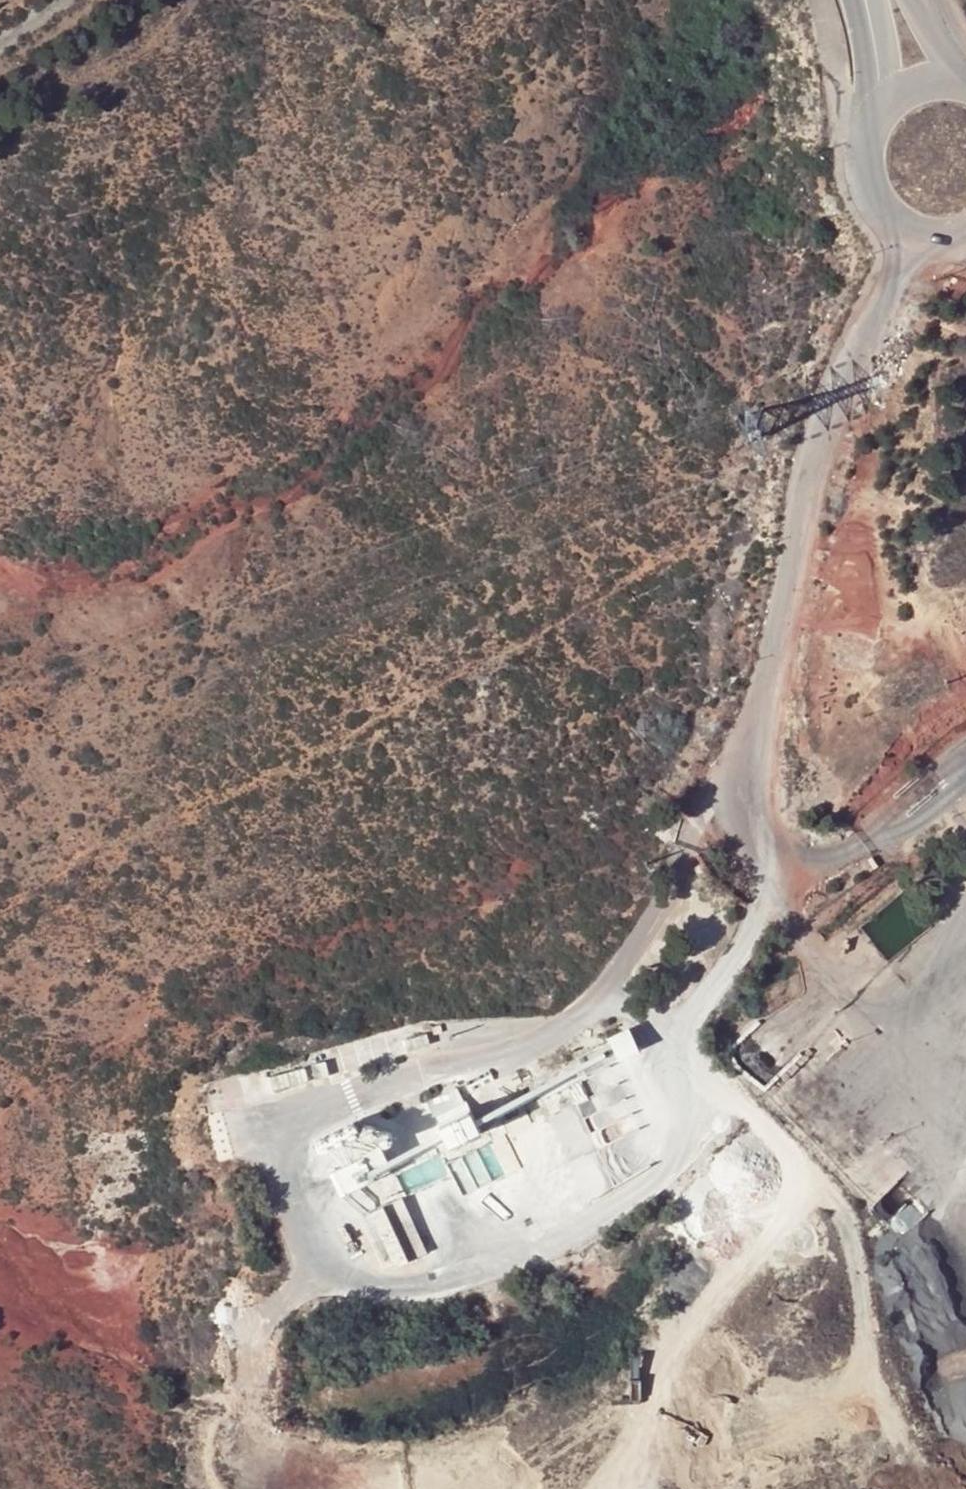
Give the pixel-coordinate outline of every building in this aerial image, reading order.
[(363,1124),(322,1142),(335,1172),(376,1155),(363,1124)] [(378,1209),(401,1260),(410,1256),(402,1239),(408,1236),(402,1222),(409,1219),(400,1199),(378,1209)]
